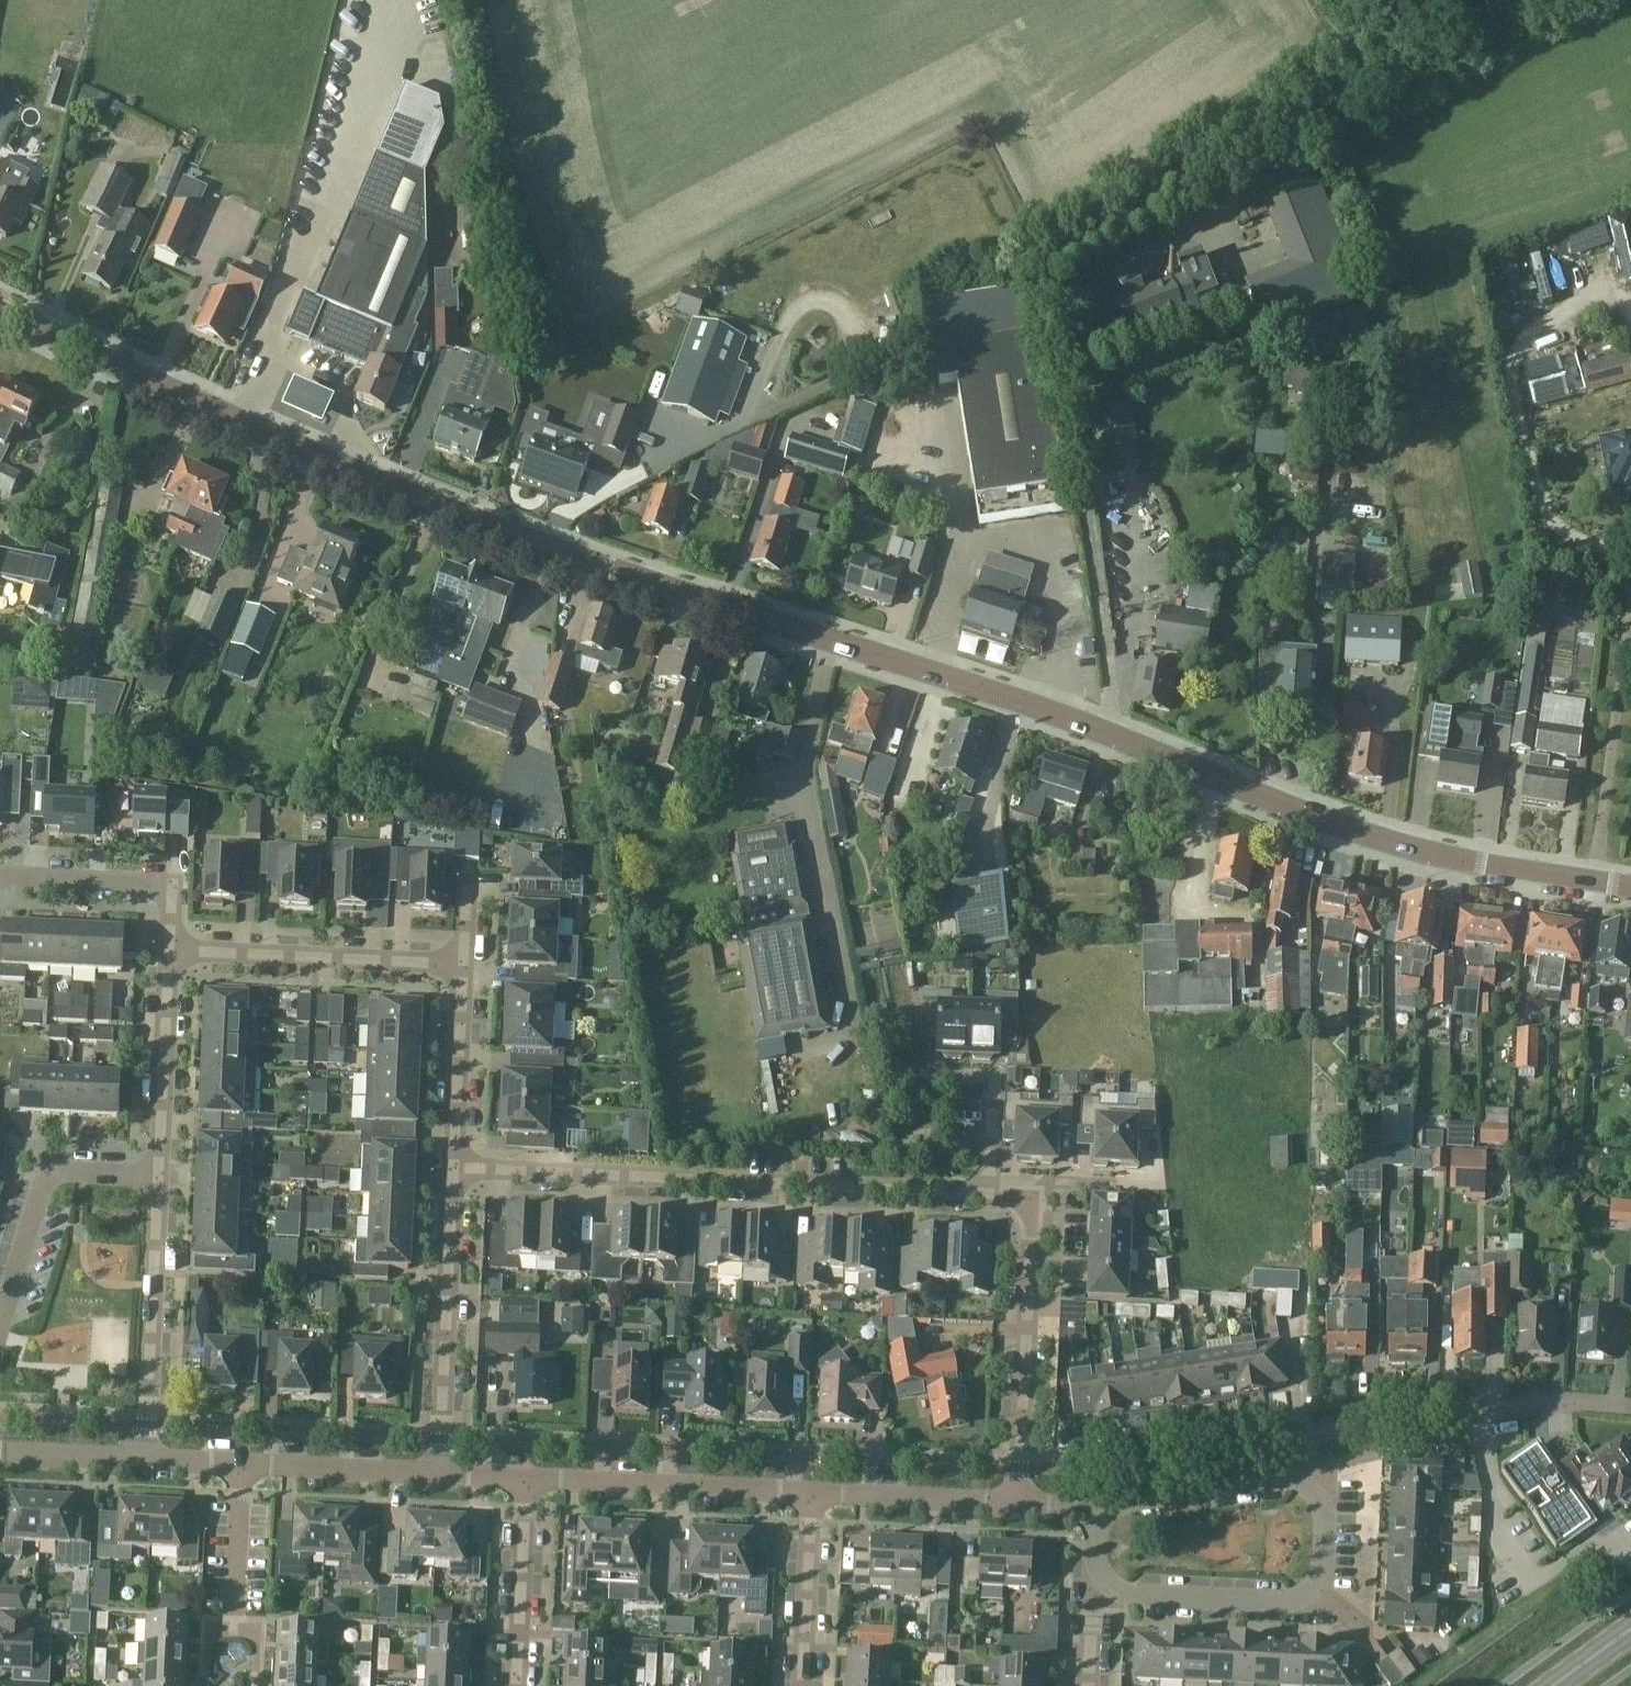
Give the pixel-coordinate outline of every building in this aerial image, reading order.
[(50,111),(63,89),(26,67),(25,69),(0,54),(0,85),(5,89),(6,87),(25,99),(27,97),(50,111)] [(85,88),(77,103),(103,115),(111,100),(85,88)] [(285,331),(285,333),(369,368),(377,348),(387,352),(391,345),(408,352),(418,328),(415,327),(428,296),(410,289),(427,249),(425,177),(444,132),(439,102),(405,88),(377,156),(351,217),(316,300),(303,294),(287,332),(285,331)] [(169,154),(158,179),(160,180),(176,187),(187,162),(175,157),(169,154)] [(6,239),(13,224),(20,227),(29,209),(38,190),(25,183),(23,182),(22,182),(21,184),(5,177),(9,168),(8,168),(0,164),(0,236),(6,239)] [(124,264),(126,265),(131,267),(136,256),(135,255),(141,244),(142,244),(152,225),(125,212),(125,213),(119,211),(133,182),(101,166),(80,209),(101,219),(96,230),(103,234),(102,236),(103,236),(103,237),(101,237),(82,276),(112,291),(124,264)] [(1263,325),(1317,307),(1358,293),(1355,287),(1314,187),(1265,207),(1291,271),(1246,290),(1261,326),(1263,325)] [(201,214),(174,203),(153,250),(180,262),(201,214)] [(1630,285),(1630,217),(1630,215),(1607,221),(1623,287),(1630,285)] [(478,231),(462,231),(462,251),(479,251),(478,231)] [(1201,256),(1179,265),(1184,279),(1142,296),(1136,281),(1122,287),(1128,302),(1117,306),(1130,339),(1198,312),(1195,302),(1216,294),(1201,256)] [(229,302),(213,295),(196,332),(224,345),(232,329),(244,334),(257,306),(255,305),(266,280),(238,267),(228,289),(234,292),(229,302)] [(453,272),(435,272),(436,315),(455,315),(459,315),(459,289),(453,289),(453,272)] [(1065,511),(1031,290),(927,307),(939,387),(957,384),(979,525),(1065,511)] [(1362,311),(1344,314),(1348,345),(1367,342),(1362,311)] [(455,315),(436,315),(436,352),(455,352),(455,315)] [(694,324),(664,406),(714,424),(717,414),(736,362),(743,342),(694,324)] [(1302,331),(1305,350),(1335,345),(1332,326),(1302,331)] [(369,368),(355,400),(385,412),(400,375),(399,375),(408,352),(391,345),(387,352),(377,348),(369,368)] [(1581,349),(1510,365),(1519,404),(1528,402),(1568,392),(1590,387),(1584,365),(1583,361),(1581,349)] [(503,371),(503,368),(471,356),(458,390),(451,387),(442,410),(445,412),(441,421),(444,422),(434,448),(454,455),(474,403),(469,401),(471,396),(471,397),(479,376),(487,378),(491,367),(503,371)] [(1346,389),(1347,365),(1284,365),(1284,388),(1295,388),(1295,396),(1338,397),(1338,389),(1346,389)] [(469,401),(474,403),(454,455),(475,464),(477,459),(480,458),(482,452),(481,447),(495,410),(512,416),(515,407),(512,380),(509,380),(507,370),(503,368),(503,371),(491,367),(487,378),(479,376),(471,397),(471,396),(469,401)] [(347,396),(288,370),(272,407),(331,433),(347,396)] [(1,423),(6,425),(9,419),(6,417),(19,390),(0,381),(0,426),(1,423)] [(0,426),(0,465),(1,466),(9,449),(7,448),(16,429),(23,433),(39,400),(19,390),(6,417),(9,419),(6,425),(1,423),(0,426)] [(876,409),(851,401),(844,425),(869,432),(876,409)] [(635,416),(617,410),(617,409),(613,408),(598,450),(602,451),(621,457),(620,458),(624,460),(639,417),(635,416)] [(836,451),(837,449),(792,435),(785,461),(843,480),(843,478),(850,455),(836,451)] [(574,501),(590,457),(536,437),(520,481),(574,501)] [(1603,444),(1613,492),(1630,488),(1630,438),(1603,444)] [(767,456),(733,446),(724,476),(727,477),(758,486),(767,456)] [(205,476),(206,474),(183,464),(175,480),(171,478),(164,493),(168,495),(166,500),(174,504),(169,515),(173,516),(166,530),(179,536),(180,534),(193,505),(205,476)] [(0,465),(0,492),(11,497),(21,475),(1,466),(0,465)] [(693,466),(683,495),(686,496),(685,500),(700,505),(711,472),(702,469),(699,468),(693,466)] [(180,534),(179,536),(175,547),(215,565),(229,532),(222,529),(225,522),(221,520),(228,502),(223,500),(230,485),(206,474),(205,476),(193,505),(180,534)] [(765,523),(751,564),(778,573),(792,530),(798,532),(803,515),(795,512),(804,485),(782,478),(767,524),(765,523)] [(99,486),(83,578),(106,583),(123,490),(99,486)] [(640,519),(638,523),(643,525),(641,530),(668,539),(680,502),(684,503),(685,500),(686,496),(683,495),(673,492),(671,498),(653,492),(652,496),(650,496),(646,507),(644,506),(640,519)] [(610,523),(614,524),(619,522),(620,517),(616,511),(611,509),(608,512),(606,516),(610,523)] [(1265,539),(1283,540),(1284,525),(1266,524),(1265,539)] [(291,549),(277,582),(292,588),(339,608),(356,567),(350,564),(359,543),(324,528),(316,549),(309,546),(306,555),(291,549)] [(926,582),(937,551),(917,544),(906,576),(926,582)] [(0,552),(0,578),(35,588),(28,611),(44,616),(42,623),(61,630),(68,606),(56,602),(70,555),(47,548),(42,564),(0,551),(0,552)] [(1322,584),(1322,585),(1321,605),(1351,607),(1355,559),(1323,556),(1321,584),(1322,584)] [(845,593),(889,608),(901,572),(856,558),(845,593)] [(435,623),(428,642),(452,650),(459,632),(464,617),(479,578),(480,576),(470,572),(469,574),(449,567),(434,606),(435,607),(446,611),(441,625),(435,623)] [(1030,583),(983,568),(963,631),(1010,645),(1022,608),(1030,583)] [(1483,598),(1478,570),(1459,573),(1464,601),(1483,598)] [(824,587),(841,593),(845,580),(828,575),(824,587)] [(440,680),(440,681),(442,682),(469,692),(481,661),(464,654),(468,646),(484,652),(493,628),(499,630),(514,591),(479,578),(464,617),(459,632),(452,650),(448,660),(440,680)] [(1191,585),(1186,611),(1211,615),(1216,589),(1191,585)] [(1362,586),(1353,585),(1352,600),(1361,601),(1362,586)] [(105,590),(81,586),(65,673),(89,678),(105,590)] [(215,595),(202,625),(199,632),(223,642),(240,605),(215,595)] [(1534,598),(1530,624),(1531,624),(1543,626),(1544,617),(1558,619),(1560,605),(1546,603),(1547,600),(1534,598)] [(233,645),(257,655),(273,617),(249,607),(233,645)] [(1212,616),(1185,612),(1162,609),(1155,648),(1206,657),(1212,616)] [(617,621),(588,612),(577,649),(578,650),(575,657),(602,666),(601,667),(617,672),(622,656),(607,651),(617,621)] [(1347,621),(1345,664),(1397,666),(1398,623),(1347,621)] [(1529,624),(1525,648),(1543,651),(1547,626),(1544,626),(1543,626),(1531,624),(1530,624),(1529,624)] [(428,642),(417,672),(440,680),(448,660),(452,650),(428,642)] [(1471,657),(1471,643),(1455,644),(1455,658),(1471,657)] [(1313,649),(1259,645),(1259,701),(1275,702),(1273,719),(1311,722),(1312,705),(1313,705),(1316,665),(1312,665),(1313,649)] [(661,654),(654,679),(665,683),(681,688),(665,742),(658,766),(679,772),(693,723),(710,669),(703,667),(706,657),(693,653),(694,651),(681,647),(680,649),(675,648),(672,657),(661,654)] [(1525,648),(1519,687),(1537,690),(1543,651),(1525,648)] [(61,678),(64,654),(54,653),(50,677),(61,678)] [(553,659),(538,704),(537,706),(560,713),(575,665),(553,659)] [(1169,711),(1177,667),(1141,660),(1132,704),(1169,711)] [(736,706),(737,706),(733,717),(765,727),(781,673),(750,663),(736,706)] [(417,671),(411,688),(414,689),(434,696),(440,681),(440,680),(417,672),(417,671)] [(80,703),(81,681),(62,679),(58,704),(61,704),(61,703),(80,703)] [(26,680),(25,698),(51,700),(52,681),(26,680)] [(126,688),(81,681),(80,703),(80,704),(95,705),(120,706),(126,688)] [(1515,688),(1501,686),(1499,701),(1513,703),(1515,688)] [(1515,718),(1511,748),(1531,751),(1536,720),(1537,721),(1538,712),(1534,711),(1537,690),(1519,687),(1515,718)] [(509,742),(521,707),(522,705),(474,689),(461,727),(509,742)] [(1544,695),(1539,726),(1583,732),(1584,728),(1581,728),(1585,702),(1544,695)] [(834,728),(829,744),(843,749),(843,751),(868,758),(873,744),(874,745),(886,705),(858,697),(847,732),(834,728)] [(1344,707),(1339,745),(1353,747),(1348,782),(1381,787),(1386,747),(1368,745),(1372,711),(1344,707)] [(1476,795),(1481,762),(1475,761),(1481,720),(1426,712),(1419,757),(1440,760),(1436,789),(1476,795)] [(679,772),(675,784),(694,790),(696,782),(712,729),(693,723),(679,772)] [(1583,732),(1539,726),(1538,725),(1534,754),(1580,761),(1584,732),(1583,732)] [(962,793),(970,796),(989,738),(952,726),(936,773),(966,783),(962,793)] [(801,737),(782,731),(773,757),(793,763),(801,737)] [(843,751),(835,777),(860,784),(868,758),(843,751)] [(897,763),(874,756),(866,779),(888,786),(889,786),(897,763)] [(1550,759),(1529,756),(1527,771),(1526,771),(1521,801),(1564,808),(1569,777),(1547,774),(1550,759)] [(1,826),(2,815),(4,786),(20,787),(21,757),(5,757),(4,781),(0,781),(0,826),(1,826)] [(1021,811),(1014,808),(1008,828),(1033,836),(1038,821),(1039,821),(1046,800),(1075,809),(1088,770),(1048,757),(1036,795),(1027,793),(1021,811)] [(34,760),(32,789),(49,790),(50,761),(34,760)] [(823,760),(818,772),(830,841),(847,837),(837,778),(833,777),(837,765),(823,760)] [(173,823),(188,824),(190,798),(136,794),(133,834),(164,836),(165,819),(174,820),(173,823)] [(47,795),(45,820),(45,829),(46,829),(61,830),(61,835),(94,838),(98,798),(48,795),(47,795)] [(247,798),(247,810),(261,811),(262,799),(247,798)] [(829,1032),(795,847),(792,847),(789,833),(780,827),(739,835),(734,843),(736,858),(733,859),(747,933),(737,935),(758,1045),(829,1032)] [(458,838),(457,860),(466,860),(479,861),(480,834),(468,834),(468,836),(468,839),(458,838)] [(481,834),(481,847),(492,847),(493,835),(481,834)] [(236,877),(254,878),(256,845),(226,843),(226,856),(206,855),(204,901),(206,901),(206,907),(222,907),(223,902),(235,903),(236,877)] [(269,845),(260,845),(259,876),(267,877),(269,845)] [(293,847),(269,845),(267,877),(267,878),(280,879),(279,905),(310,907),(312,861),(293,860),(293,847)] [(1214,894),(1213,899),(1232,903),(1234,891),(1245,894),(1246,888),(1249,887),(1251,877),(1249,875),(1253,853),(1250,852),(1248,848),(1238,846),(1235,849),(1222,846),(1214,887),(1215,887),(1214,894)] [(1082,870),(1082,869),(1083,849),(1072,848),(1071,869),(1082,870)] [(381,884),(383,851),(370,850),(369,864),(338,862),(336,908),(367,909),(368,883),(381,884)] [(412,885),(410,911),(441,913),(442,898),(447,898),(447,882),(443,882),(443,867),(424,866),(425,853),(398,852),(396,885),(412,885)] [(574,856),(562,855),(514,853),(513,884),(539,885),(538,897),(571,898),(573,899),(583,899),(583,888),(574,888),(574,875),(574,856)] [(1270,906),(1266,929),(1266,933),(1279,936),(1282,921),(1291,922),(1293,910),(1299,873),(1276,869),(1270,906)] [(1323,884),(1316,919),(1328,921),(1327,929),(1325,939),(1326,939),(1325,941),(1323,954),(1336,957),(1341,933),(1343,924),(1350,890),(1339,887),(1340,885),(1328,883),(1328,885),(1323,884)] [(1343,924),(1341,933),(1336,957),(1349,959),(1352,945),(1356,927),(1370,930),(1377,895),(1373,894),(1374,892),(1362,889),(1361,892),(1350,890),(1343,924)] [(538,897),(538,909),(512,908),(510,938),(558,940),(559,922),(572,922),(573,899),(571,898),(538,897)] [(1398,944),(1395,961),(1402,962),(1399,975),(1402,976),(1401,977),(1402,977),(1412,979),(1424,905),(1420,904),(1419,901),(1411,900),(1408,902),(1402,901),(1402,903),(1400,915),(1395,942),(1395,944),(1398,944)] [(954,948),(997,944),(994,901),(951,904),(954,948)] [(1424,905),(1412,979),(1420,981),(1420,980),(1422,980),(1424,969),(1425,970),(1430,966),(1433,950),(1437,951),(1444,910),(1444,908),(1443,908),(1438,907),(1437,904),(1428,903),(1426,905),(1424,905)] [(1461,912),(1458,947),(1467,948),(1466,965),(1468,967),(1468,968),(1482,969),(1488,915),(1488,911),(1462,908),(1461,912)] [(1488,915),(1482,969),(1493,971),(1493,967),(1495,952),(1510,953),(1514,918),(1514,914),(1488,911),(1488,915)] [(1532,922),(1527,955),(1539,957),(1534,990),(1547,992),(1548,993),(1558,925),(1546,924),(1546,922),(1538,920),(1537,922),(1532,922)] [(1584,929),(1558,925),(1548,993),(1561,995),(1566,961),(1579,963),(1584,929)] [(1,980),(25,981),(26,968),(28,928),(3,927),(2,947),(0,947),(0,980),(1,980)] [(28,928),(26,968),(50,969),(52,929),(28,928)] [(1174,969),(1174,981),(1230,980),(1231,980),(1230,964),(1251,963),(1250,928),(1195,930),(1195,969),(1174,969)] [(75,930),(52,929),(50,969),(73,971),(75,930)] [(1598,967),(1596,979),(1627,983),(1629,972),(1630,972),(1630,963),(1630,951),(1630,943),(1630,934),(1603,929),(1597,967),(1598,967)] [(75,930),(73,971),(96,972),(98,931),(75,930)] [(1195,930),(1171,930),(1171,951),(1174,951),(1174,969),(1195,969),(1195,930)] [(98,931),(96,972),(121,973),(122,932),(98,931)] [(558,940),(510,938),(509,968),(535,969),(534,981),(567,983),(569,983),(569,970),(556,970),(558,940)] [(611,942),(610,955),(621,955),(622,943),(611,942)] [(1171,951),(1144,951),(1146,1011),(1231,1009),(1230,980),(1174,981),(1174,969),(1174,951),(1171,951)] [(1017,953),(1000,955),(1002,976),(1019,974),(1017,953)] [(1283,954),(1267,955),(1264,955),(1265,991),(1266,1021),(1271,1021),(1300,1020),(1299,988),(1298,954),(1283,954)] [(1321,976),(1317,995),(1328,997),(1345,1001),(1346,961),(1349,961),(1349,959),(1336,957),(1323,954),(1319,976),(1321,976)] [(1433,990),(1452,991),(1454,960),(1434,959),(1433,990)] [(1480,981),(1480,984),(1484,984),(1494,985),(1496,967),(1493,967),(1493,971),(1482,969),(1480,981)] [(1468,968),(1467,980),(1480,981),(1482,969),(1468,968)] [(1379,1001),(1379,969),(1359,969),(1359,1001),(1379,1001)] [(1402,977),(1400,988),(1410,991),(1412,979),(1402,977)] [(1412,979),(1410,991),(1412,991),(1418,992),(1421,981),(1420,981),(1412,979)] [(1467,980),(1465,1000),(1478,1001),(1480,984),(1480,981),(1467,980)] [(508,992),(506,1022),(520,1023),(552,1024),(553,1024),(554,1006),(567,1007),(569,983),(567,983),(534,981),(534,993),(508,992)] [(96,984),(95,1010),(111,1011),(113,985),(96,984)] [(1260,987),(1239,989),(1241,1006),(1261,1003),(1260,987)] [(206,996),(205,1020),(246,1022),(247,998),(244,998),(245,990),(218,988),(217,996),(206,996)] [(1584,991),(1584,990),(1572,989),(1571,1012),(1586,1013),(1587,991),(1584,991)] [(1607,992),(1587,991),(1586,1013),(1606,1015),(1607,992)] [(1547,992),(1545,1002),(1547,1003),(1559,1004),(1561,995),(1548,993),(1547,992)] [(923,993),(921,1026),(938,1027),(937,1054),(943,1054),(943,1057),(945,1059),(960,1060),(963,1057),(963,1055),(968,1055),(970,1008),(951,1007),(951,994),(923,993)] [(988,1009),(970,1008),(968,1055),(972,1055),(972,1058),(974,1060),(989,1061),(992,1059),(992,1056),(998,1056),(999,1029),(1016,1030),(1017,997),(989,996),(988,1009)] [(1492,996),(1479,997),(1480,1018),(1492,1018),(1492,996)] [(309,1025),(311,998),(298,997),(296,1025),(309,1025)] [(317,998),(316,1026),(329,1026),(330,999),(317,998)] [(384,1003),(370,1003),(368,1028),(379,1029),(420,1031),(421,1006),(400,1005),(400,1000),(384,999),(384,1003)] [(71,1009),(54,1008),(54,1022),(70,1022),(71,1009)] [(87,1010),(71,1009),(70,1022),(86,1023),(87,1010)] [(111,1011),(95,1010),(94,1023),(111,1024),(111,1011)] [(24,1013),(23,1027),(40,1028),(41,1014),(24,1013)] [(205,1020),(204,1044),(245,1046),(246,1022),(205,1020)] [(520,1023),(506,1022),(505,1052),(531,1053),(530,1065),(563,1067),(564,1067),(565,1043),(552,1043),(553,1024),(552,1024),(520,1023)] [(67,1029),(50,1028),(49,1041),(66,1042),(67,1029)] [(379,1029),(368,1028),(367,1052),(378,1052),(419,1054),(420,1031),(379,1029)] [(96,1044),(97,1031),(81,1030),(80,1043),(96,1044)] [(1539,1031),(1517,1030),(1515,1070),(1518,1070),(1534,1071),(1537,1071),(1539,1031)] [(114,1032),(97,1031),(96,1044),(113,1044),(114,1032)] [(295,1048),(308,1049),(309,1032),(296,1032),(295,1048)] [(119,1033),(119,1046),(130,1046),(131,1034),(119,1033)] [(316,1033),(315,1049),(328,1050),(328,1033),(316,1033)] [(204,1044),(203,1068),(244,1069),(245,1046),(204,1044)] [(308,1049),(295,1048),(294,1065),(307,1065),(308,1049)] [(328,1050),(315,1049),(314,1066),(327,1066),(328,1050)] [(367,1052),(366,1075),(377,1076),(418,1078),(419,1054),(378,1052),(367,1052)] [(45,1115),(48,1075),(24,1073),(24,1066),(11,1065),(10,1092),(22,1093),(21,1114),(45,1115)] [(530,1065),(530,1078),(503,1076),(503,1089),(498,1088),(497,1106),(535,1108),(548,1108),(549,1108),(550,1090),(563,1091),(564,1067),(563,1067),(530,1065)] [(203,1068),(202,1091),(242,1093),(255,1093),(257,1069),(244,1069),(203,1068)] [(1518,1070),(1518,1079),(1534,1079),(1534,1071),(1518,1070)] [(1079,1073),(1079,1088),(1093,1088),(1094,1074),(1079,1073)] [(48,1075),(45,1115),(69,1116),(71,1076),(48,1075)] [(377,1076),(366,1075),(365,1099),(376,1099),(417,1101),(418,1078),(377,1076)] [(95,1077),(71,1076),(69,1116),(93,1117),(95,1077)] [(95,1077),(93,1117),(117,1118),(119,1078),(95,1077)] [(309,1096),(310,1083),(293,1082),(293,1095),(309,1096)] [(310,1083),(309,1096),(325,1097),(326,1084),(310,1083)] [(1463,1084),(1446,1084),(1447,1099),(1463,1098),(1463,1084)] [(202,1091),(201,1115),(221,1116),(221,1128),(248,1130),(254,1130),(276,1131),(276,1116),(254,1115),(255,1093),(242,1093),(202,1091)] [(1035,1165),(1038,1104),(1020,1103),(1021,1097),(1005,1096),(1004,1125),(1018,1126),(1016,1161),(1020,1161),(1020,1164),(1035,1165)] [(365,1099),(363,1122),(357,1121),(356,1135),(361,1135),(394,1137),(395,1125),(415,1126),(417,1101),(376,1099),(365,1099)] [(1038,1104),(1035,1165),(1052,1165),(1052,1162),(1056,1163),(1057,1128),(1071,1129),(1073,1099),(1057,1099),(1057,1105),(1038,1104)] [(1115,1166),(1117,1108),(1100,1107),(1100,1101),(1082,1100),(1080,1129),(1097,1130),(1096,1154),(1093,1154),(1092,1167),(1106,1168),(1106,1165),(1115,1166)] [(1136,1109),(1117,1108),(1115,1166),(1123,1166),(1123,1169),(1138,1170),(1138,1156),(1135,1156),(1136,1132),(1155,1133),(1155,1103),(1137,1103),(1136,1109)] [(535,1108),(497,1106),(496,1123),(501,1123),(501,1136),(528,1137),(527,1151),(554,1152),(555,1138),(547,1138),(549,1108),(548,1108),(535,1108)] [(1412,1150),(1412,1149),(1413,1114),(1382,1113),(1382,1151),(1404,1151),(1412,1152),(1412,1150)] [(295,1119),(294,1129),(305,1129),(306,1130),(307,1120),(295,1119)] [(1480,1145),(1508,1147),(1508,1126),(1480,1125),(1480,1145)] [(1326,1127),(1310,1128),(1311,1149),(1347,1148),(1346,1126),(1326,1127)] [(220,1141),(199,1140),(198,1164),(239,1166),(252,1167),(254,1130),(248,1130),(221,1128),(220,1141)] [(1376,1144),(1377,1128),(1351,1128),(1351,1143),(1376,1144)] [(1413,1132),(1412,1149),(1426,1149),(1427,1133),(1413,1132)] [(1427,1133),(1426,1149),(1442,1150),(1443,1133),(1427,1133)] [(361,1136),(361,1148),(363,1148),(362,1172),(373,1172),(413,1174),(414,1150),(393,1149),(394,1137),(361,1135),(361,1136)] [(1291,1140),(1270,1141),(1271,1170),(1292,1169),(1291,1140)] [(1549,1145),(1549,1155),(1563,1155),(1563,1150),(1563,1145),(1549,1145)] [(1375,1175),(1375,1150),(1346,1150),(1346,1175),(1375,1175)] [(306,1151),(297,1151),(296,1169),(305,1169),(306,1151)] [(1404,1151),(1382,1151),(1381,1167),(1413,1168),(1414,1153),(1411,1153),(1411,1152),(1404,1151)] [(1432,1153),(1432,1161),(1432,1170),(1445,1170),(1445,1153),(1432,1153)] [(1450,1157),(1450,1189),(1484,1189),(1484,1157),(1450,1157)] [(198,1164),(197,1188),(238,1190),(239,1166),(198,1164)] [(305,1183),(306,1170),(305,1169),(296,1169),(289,1169),(289,1182),(305,1183)] [(306,1170),(305,1183),(322,1184),(322,1170),(306,1170)] [(362,1172),(361,1196),(371,1196),(412,1198),(413,1174),(373,1172),(362,1172)] [(238,1190),(197,1188),(196,1211),(236,1213),(238,1190)] [(1588,1189),(1576,1198),(1576,1199),(1581,1206),(1594,1197),(1588,1189)] [(412,1198),(371,1196),(370,1220),(411,1222),(412,1198)] [(1630,1219),(1630,1197),(1609,1197),(1609,1219),(1630,1219)] [(288,1199),(287,1216),(300,1216),(301,1200),(288,1199)] [(307,1217),(320,1217),(321,1201),(307,1200),(307,1217)] [(1087,1226),(1130,1228),(1131,1204),(1094,1202),(1093,1215),(1087,1215),(1087,1226)] [(236,1213),(196,1211),(195,1235),(235,1237),(236,1213)] [(508,1239),(490,1238),(488,1271),(517,1272),(518,1259),(536,1260),(539,1214),(509,1213),(508,1239)] [(539,1214),(536,1260),(555,1261),(554,1274),(579,1275),(580,1242),(567,1242),(569,1216),(539,1214)] [(613,1246),(594,1245),(592,1281),(620,1283),(621,1269),(628,1262),(643,1263),(645,1219),(631,1218),(631,1216),(618,1215),(618,1218),(615,1218),(613,1246)] [(1167,1215),(1158,1215),(1159,1229),(1168,1228),(1167,1215)] [(300,1216),(287,1216),(286,1232),(299,1233),(300,1216)] [(320,1217),(307,1217),(306,1233),(319,1234),(320,1217)] [(645,1219),(643,1263),(658,1263),(665,1271),(664,1285),(692,1286),(695,1235),(676,1234),(676,1221),(673,1221),(673,1218),(660,1217),(660,1220),(645,1219)] [(411,1222),(370,1220),(369,1242),(369,1243),(410,1245),(411,1222)] [(744,1271),(746,1224),(718,1223),(718,1235),(702,1235),(700,1269),(717,1270),(717,1266),(743,1267),(743,1271),(744,1271)] [(774,1225),(746,1224),(744,1271),(770,1273),(769,1283),(787,1283),(789,1243),(773,1243),(774,1225)] [(1130,1228),(1087,1226),(1086,1237),(1092,1238),(1091,1250),(1128,1252),(1128,1251),(1160,1253),(1154,1241),(1139,1241),(1135,1242),(1129,1241),(1130,1228)] [(845,1272),(847,1229),(817,1228),(816,1241),(801,1240),(798,1287),(828,1288),(829,1271),(845,1272)] [(847,1229),(845,1272),(845,1276),(861,1277),(860,1294),(890,1296),(892,1244),(876,1244),(877,1231),(847,1229)] [(1330,1229),(1313,1229),(1312,1229),(1312,1275),(1330,1275),(1330,1229)] [(946,1265),(947,1234),(919,1233),(918,1253),(903,1252),(901,1289),(929,1290),(929,1280),(945,1281),(946,1265)] [(976,1235),(947,1234),(946,1265),(945,1281),(962,1281),(961,1294),(988,1296),(991,1249),(976,1249),(976,1235)] [(1345,1338),(1345,1357),(1365,1357),(1365,1338),(1365,1316),(1368,1316),(1369,1289),(1360,1289),(1360,1286),(1361,1274),(1362,1274),(1363,1234),(1361,1234),(1346,1234),(1346,1266),(1346,1273),(1346,1286),(1346,1297),(1346,1301),(1346,1308),(1346,1309),(1345,1338)] [(235,1237),(195,1235),(194,1259),(214,1260),(214,1272),(254,1274),(254,1261),(234,1261),(235,1237)] [(1506,1257),(1521,1257),(1522,1239),(1507,1238),(1506,1257)] [(355,1267),(354,1279),(387,1281),(387,1269),(408,1270),(410,1245),(369,1243),(369,1242),(357,1241),(356,1267),(355,1267)] [(1091,1262),(1085,1262),(1084,1273),(1127,1275),(1128,1252),(1091,1250),(1091,1262)] [(1505,1273),(1504,1298),(1506,1298),(1506,1294),(1529,1294),(1531,1258),(1521,1257),(1506,1257),(1506,1272),(1505,1273)] [(1045,1258),(1045,1279),(1069,1280),(1070,1258),(1045,1258)] [(1409,1261),(1408,1282),(1408,1288),(1422,1288),(1437,1289),(1439,1259),(1409,1258),(1409,1261)] [(1165,1262),(1156,1263),(1157,1277),(1166,1276),(1165,1262)] [(1615,1271),(1612,1310),(1630,1311),(1630,1273),(1615,1271)] [(1127,1275),(1084,1273),(1084,1285),(1090,1285),(1089,1298),(1126,1300),(1127,1275)] [(1504,1319),(1504,1298),(1504,1273),(1454,1273),(1454,1320),(1455,1321),(1455,1358),(1484,1358),(1484,1319),(1504,1319)] [(1166,1276),(1157,1277),(1159,1291),(1168,1290),(1166,1276)] [(186,1286),(186,1295),(192,1295),(192,1294),(198,1295),(199,1279),(186,1279),(186,1286)] [(1408,1282),(1387,1282),(1387,1307),(1387,1360),(1388,1360),(1388,1366),(1407,1366),(1407,1365),(1408,1308),(1408,1288),(1408,1282)] [(1407,1365),(1407,1366),(1425,1367),(1425,1361),(1426,1361),(1427,1308),(1422,1308),(1422,1288),(1408,1288),(1408,1308),(1407,1365)] [(778,1290),(777,1299),(793,1300),(793,1290),(778,1290)] [(1276,1293),(1276,1318),(1289,1318),(1289,1293),(1276,1293)] [(192,1295),(189,1344),(206,1345),(209,1295),(198,1295),(192,1294),(192,1295)] [(1182,1294),(1181,1306),(1198,1307),(1198,1295),(1182,1294)] [(540,1295),(540,1309),(553,1309),(554,1295),(540,1295)] [(693,1295),(692,1309),(705,1310),(706,1303),(699,1296),(693,1295)] [(1211,1295),(1211,1307),(1228,1308),(1228,1296),(1211,1295)] [(1245,1297),(1228,1296),(1228,1308),(1245,1309),(1245,1297)] [(889,1297),(872,1298),(873,1315),(890,1314),(889,1297)] [(1326,1338),(1326,1357),(1329,1357),(1329,1364),(1343,1365),(1343,1357),(1345,1357),(1345,1338),(1346,1309),(1346,1308),(1346,1301),(1346,1297),(1332,1297),(1331,1308),(1331,1314),(1326,1314),(1326,1338)] [(1061,1304),(1060,1322),(1084,1323),(1085,1305),(1061,1304)] [(1085,1305),(1084,1323),(1096,1323),(1097,1305),(1085,1305)] [(1116,1308),(1116,1319),(1132,1319),(1133,1308),(1116,1308)] [(1149,1308),(1133,1308),(1132,1319),(1149,1320),(1149,1308)] [(682,1341),(683,1309),(666,1309),(665,1320),(668,1320),(667,1340),(682,1341)] [(1157,1309),(1157,1321),(1173,1321),(1173,1309),(1157,1309)] [(562,1311),(562,1335),(582,1335),(582,1311),(562,1311)] [(735,1337),(734,1311),(719,1312),(720,1337),(735,1337)] [(1550,1359),(1552,1312),(1519,1311),(1517,1357),(1550,1359)] [(1615,1314),(1581,1312),(1577,1358),(1611,1361),(1615,1314)] [(870,1318),(869,1325),(878,1334),(885,1335),(886,1319),(870,1318)] [(486,1326),(485,1357),(515,1358),(539,1359),(539,1356),(540,1356),(541,1328),(486,1326)] [(249,1366),(251,1333),(226,1332),(226,1345),(206,1345),(206,1359),(200,1359),(200,1376),(205,1376),(204,1391),(235,1392),(236,1366),(249,1366)] [(292,1349),(293,1336),(268,1335),(267,1367),(280,1368),(279,1394),(310,1395),(312,1350),(292,1349)] [(915,1337),(887,1335),(888,1349),(894,1348),(903,1346),(915,1344),(916,1344),(915,1337)] [(789,1337),(788,1374),(809,1375),(810,1337),(789,1337)] [(369,1339),(342,1338),(341,1371),(356,1372),(355,1398),(386,1399),(386,1385),(392,1385),(392,1368),(387,1368),(387,1362),(401,1362),(402,1341),(387,1340),(387,1342),(369,1342),(369,1339)] [(903,1346),(894,1348),(888,1349),(895,1389),(926,1383),(935,1430),(965,1425),(958,1385),(957,1385),(952,1354),(919,1360),(916,1344),(915,1344),(903,1346)] [(1255,1350),(1262,1395),(1263,1395),(1262,1390),(1286,1386),(1279,1347),(1255,1350)] [(1262,1395),(1255,1350),(1232,1354),(1239,1399),(1262,1395)] [(1239,1399),(1232,1354),(1208,1358),(1215,1403),(1239,1399)] [(539,1359),(515,1358),(514,1369),(518,1369),(517,1405),(548,1406),(549,1393),(555,1393),(556,1370),(554,1370),(554,1358),(540,1357),(540,1356),(539,1356),(539,1359)] [(1208,1358),(1185,1361),(1192,1406),(1215,1403),(1208,1358)] [(1192,1406),(1185,1361),(1161,1365),(1168,1410),(1192,1406)] [(682,1366),(666,1365),(664,1398),(680,1399),(680,1396),(687,1396),(687,1415),(720,1416),(721,1405),(722,1386),(723,1364),(689,1362),(689,1368),(681,1367),(682,1366)] [(614,1395),(614,1411),(646,1413),(649,1365),(616,1363),(616,1366),(596,1365),(594,1394),(614,1395)] [(1168,1410),(1161,1365),(1138,1369),(1145,1414),(1168,1410)] [(749,1367),(747,1418),(780,1419),(781,1400),(784,1400),(785,1369),(749,1367)] [(1138,1369),(1114,1372),(1121,1417),(1145,1414),(1138,1369)] [(823,1372),(821,1421),(853,1423),(854,1408),(861,1408),(861,1410),(878,1411),(879,1380),(856,1379),(856,1374),(823,1372)] [(1114,1372),(1091,1376),(1098,1421),(1121,1417),(1114,1372)] [(1067,1380),(1067,1383),(1061,1384),(1066,1418),(1073,1417),(1073,1420),(1096,1416),(1097,1421),(1098,1421),(1091,1376),(1067,1380)] [(722,1386),(721,1405),(733,1405),(734,1387),(722,1386)] [(1600,1475),(1609,1488),(1608,1492),(1603,1496),(1613,1510),(1618,1507),(1624,1510),(1630,1509),(1630,1454),(1622,1442),(1608,1453),(1616,1464),(1600,1475)] [(1438,1491),(1441,1491),(1442,1475),(1464,1476),(1465,1449),(1432,1447),(1431,1462),(1392,1460),(1391,1489),(1394,1489),(1438,1491)] [(1583,1451),(1562,1467),(1554,1473),(1552,1469),(1551,1470),(1536,1449),(1507,1470),(1506,1470),(1501,1474),(1523,1505),(1538,1495),(1548,1509),(1534,1519),(1556,1550),(1562,1546),(1591,1524),(1569,1495),(1570,1494),(1569,1492),(1576,1487),(1577,1488),(1581,1485),(1586,1492),(1582,1495),(1590,1505),(1592,1503),(1602,1495),(1603,1496),(1608,1492),(1609,1488),(1600,1475),(1616,1464),(1608,1453),(1606,1450),(1590,1462),(1583,1451)] [(1394,1489),(1392,1515),(1437,1518),(1438,1491),(1394,1489)] [(4,1558),(4,1559),(22,1560),(23,1543),(39,1544),(41,1501),(26,1500),(22,1497),(11,1496),(7,1499),(7,1511),(10,1514),(9,1528),(6,1532),(4,1558)] [(41,1501),(39,1544),(50,1544),(56,1550),(55,1567),(55,1568),(90,1570),(92,1536),(90,1536),(70,1535),(72,1510),(72,1502),(69,1499),(56,1498),(53,1501),(41,1501)] [(97,1560),(97,1562),(131,1563),(132,1548),(149,1549),(151,1506),(120,1505),(120,1516),(119,1522),(114,1526),(99,1525),(97,1560)] [(182,1508),(151,1506),(149,1549),(179,1551),(178,1562),(196,1563),(198,1536),(180,1535),(182,1508)] [(1472,1506),(1471,1520),(1480,1521),(1481,1507),(1472,1506)] [(325,1557),(327,1512),(313,1511),(312,1515),(295,1514),(295,1527),(279,1526),(277,1580),(294,1581),(294,1579),(306,1580),(307,1562),(313,1557),(325,1557)] [(327,1512),(325,1557),(324,1564),(341,1564),(340,1582),(353,1583),(353,1584),(374,1585),(376,1531),(357,1530),(357,1517),(340,1516),(340,1513),(327,1512)] [(1437,1533),(1466,1533),(1466,1515),(1437,1514),(1437,1533)] [(1388,1543),(1436,1546),(1437,1518),(1392,1515),(1391,1543),(1388,1543)] [(435,1563),(437,1521),(426,1520),(424,1518),(415,1517),(413,1520),(408,1519),(407,1534),(390,1534),(388,1577),(418,1578),(418,1562),(435,1563)] [(448,1521),(437,1521),(435,1563),(451,1564),(450,1580),(480,1581),(481,1550),(464,1550),(465,1522),(461,1522),(459,1519),(449,1519),(448,1521)] [(1480,1521),(1471,1520),(1470,1534),(1480,1535),(1480,1521)] [(609,1587),(612,1530),(595,1529),(593,1526),(582,1525),(579,1528),(578,1539),(581,1542),(581,1545),(565,1544),(562,1605),(586,1606),(587,1586),(609,1587)] [(629,1530),(612,1530),(609,1587),(638,1588),(637,1605),(659,1606),(661,1549),(642,1548),(642,1545),(645,1542),(646,1532),(642,1528),(632,1528),(629,1530)] [(719,1581),(721,1535),(704,1534),(704,1531),(692,1531),(691,1547),(672,1546),(670,1595),(693,1597),(699,1591),(700,1580),(719,1581)] [(719,1601),(717,1634),(733,1634),(735,1602),(732,1602),(732,1599),(733,1582),(739,1582),(738,1599),(747,1600),(746,1616),(764,1617),(766,1571),(753,1570),(750,1567),(751,1555),(752,1534),(739,1533),(739,1536),(721,1535),(719,1581),(723,1581),(722,1598),(722,1601),(719,1601)] [(854,1556),(852,1588),(894,1590),(896,1543),(870,1542),(870,1556),(854,1556)] [(896,1543),(894,1590),(895,1590),(894,1597),(919,1598),(919,1591),(936,1592),(937,1560),(921,1559),(922,1545),(896,1543)] [(1436,1546),(1388,1543),(1388,1544),(1391,1544),(1390,1571),(1434,1574),(1436,1546)] [(1004,1589),(1006,1549),(980,1547),(979,1562),(964,1561),(962,1593),(978,1594),(978,1588),(1004,1589)] [(1032,1550),(1006,1549),(1004,1589),(1030,1590),(1030,1588),(1036,1589),(1041,1584),(1041,1577),(1036,1573),(1031,1573),(1032,1550)] [(1469,1564),(1468,1575),(1478,1575),(1478,1561),(1469,1561),(1469,1564)] [(1468,1575),(1469,1564),(1457,1563),(1457,1574),(1468,1575)] [(1390,1571),(1388,1598),(1433,1600),(1434,1574),(1390,1571)] [(1478,1575),(1468,1575),(1468,1589),(1477,1590),(1478,1575)] [(25,1613),(25,1611),(25,1594),(26,1590),(0,1589),(0,1612),(25,1613)] [(1433,1600),(1388,1598),(1386,1598),(1384,1627),(1434,1630),(1436,1600),(1433,1600)] [(452,1613),(434,1612),(433,1623),(451,1624),(452,1613)] [(75,1615),(74,1637),(90,1638),(91,1615),(75,1615)] [(97,1615),(97,1631),(108,1632),(108,1616),(97,1615)] [(30,1672),(32,1637),(30,1637),(31,1617),(0,1616),(0,1625),(0,1671),(30,1672)] [(148,1621),(147,1646),(185,1648),(186,1637),(190,1637),(191,1620),(174,1619),(174,1623),(148,1621)] [(1037,1624),(1036,1634),(1058,1636),(1059,1620),(1043,1619),(1037,1624)] [(299,1625),(281,1625),(280,1642),(285,1642),(284,1653),(334,1655),(335,1644),(324,1643),(324,1630),(298,1629),(299,1625)] [(772,1625),(760,1625),(759,1642),(771,1643),(772,1625)] [(416,1642),(417,1628),(392,1627),(391,1642),(416,1642)] [(883,1628),(882,1648),(892,1648),(893,1628),(883,1628)] [(371,1644),(372,1629),(362,1629),(361,1644),(371,1644)] [(947,1633),(929,1632),(928,1650),(946,1651),(947,1633)] [(418,1650),(418,1659),(427,1660),(466,1662),(467,1651),(471,1651),(472,1635),(472,1634),(455,1633),(454,1637),(429,1635),(428,1650),(418,1650)] [(563,1659),(609,1662),(611,1640),(560,1637),(559,1648),(563,1649),(563,1659)] [(1159,1682),(1161,1637),(1160,1637),(1160,1642),(1136,1641),(1134,1681),(1159,1682)] [(1185,1638),(1161,1637),(1159,1682),(1183,1684),(1185,1638)] [(1029,1655),(1030,1639),(1002,1638),(1001,1654),(1029,1655)] [(1182,1685),(1206,1685),(1208,1639),(1185,1638),(1183,1684),(1182,1685)] [(1208,1639),(1206,1685),(1223,1685),(1230,1685),(1232,1640),(1208,1639)] [(1232,1640),(1230,1685),(1254,1685),(1256,1642),(1232,1640)] [(378,1642),(378,1657),(388,1658),(389,1643),(378,1642)] [(1254,1685),(1277,1685),(1280,1643),(1256,1642),(1254,1685)] [(1277,1685),(1301,1685),(1303,1644),(1280,1643),(1277,1685)] [(1301,1685),(1325,1685),(1327,1645),(1303,1644),(1301,1685)] [(138,1645),(137,1669),(146,1670),(189,1672),(189,1658),(185,1658),(185,1648),(147,1646),(138,1645)] [(1325,1685),(1365,1685),(1366,1657),(1351,1657),(1351,1652),(1327,1650),(1328,1645),(1327,1645),(1325,1685)] [(1422,1647),(1412,1654),(1420,1666),(1431,1659),(1422,1647)] [(713,1650),(712,1674),(752,1676),(752,1665),(755,1665),(756,1659),(757,1650),(740,1649),(740,1651),(713,1650)] [(1398,1650),(1386,1659),(1403,1681),(1414,1673),(1398,1650)] [(96,1652),(95,1667),(106,1668),(106,1652),(96,1652)] [(279,1663),(279,1676),(322,1678),(323,1664),(334,1664),(334,1655),(284,1653),(284,1663),(279,1663)] [(645,1671),(655,1671),(656,1656),(646,1656),(645,1671)] [(660,1656),(659,1671),(670,1672),(671,1657),(660,1656)] [(849,1656),(848,1681),(888,1683),(889,1658),(849,1656)] [(388,1658),(378,1657),(377,1672),(387,1673),(388,1658)] [(418,1659),(417,1669),(427,1670),(426,1683),(469,1685),(470,1672),(466,1672),(466,1662),(427,1660),(418,1659)] [(557,1683),(596,1685),(608,1685),(609,1662),(563,1659),(562,1670),(558,1670),(557,1683)] [(1386,1659),(1375,1667),(1388,1685),(1396,1685),(1403,1681),(1386,1659)] [(1042,1666),(1002,1664),(1001,1685),(1041,1685),(1042,1666)] [(360,1665),(359,1680),(370,1681),(370,1665),(360,1665)] [(95,1667),(94,1683),(105,1683),(106,1668),(95,1667)] [(944,1685),(945,1669),(935,1668),(934,1685),(944,1685)] [(944,1685),(951,1685),(954,1685),(955,1669),(945,1669),(944,1685)] [(132,1685),(184,1685),(188,1685),(189,1672),(146,1670),(145,1683),(145,1684),(133,1683),(132,1685)] [(645,1671),(644,1685),(649,1685),(655,1685),(655,1671),(645,1671)] [(659,1671),(659,1685),(669,1685),(670,1672),(659,1671)] [(752,1676),(712,1674),(712,1675),(701,1674),(700,1685),(751,1685),(752,1676)] [(279,1676),(278,1685),(321,1685),(322,1678),(279,1676)]
